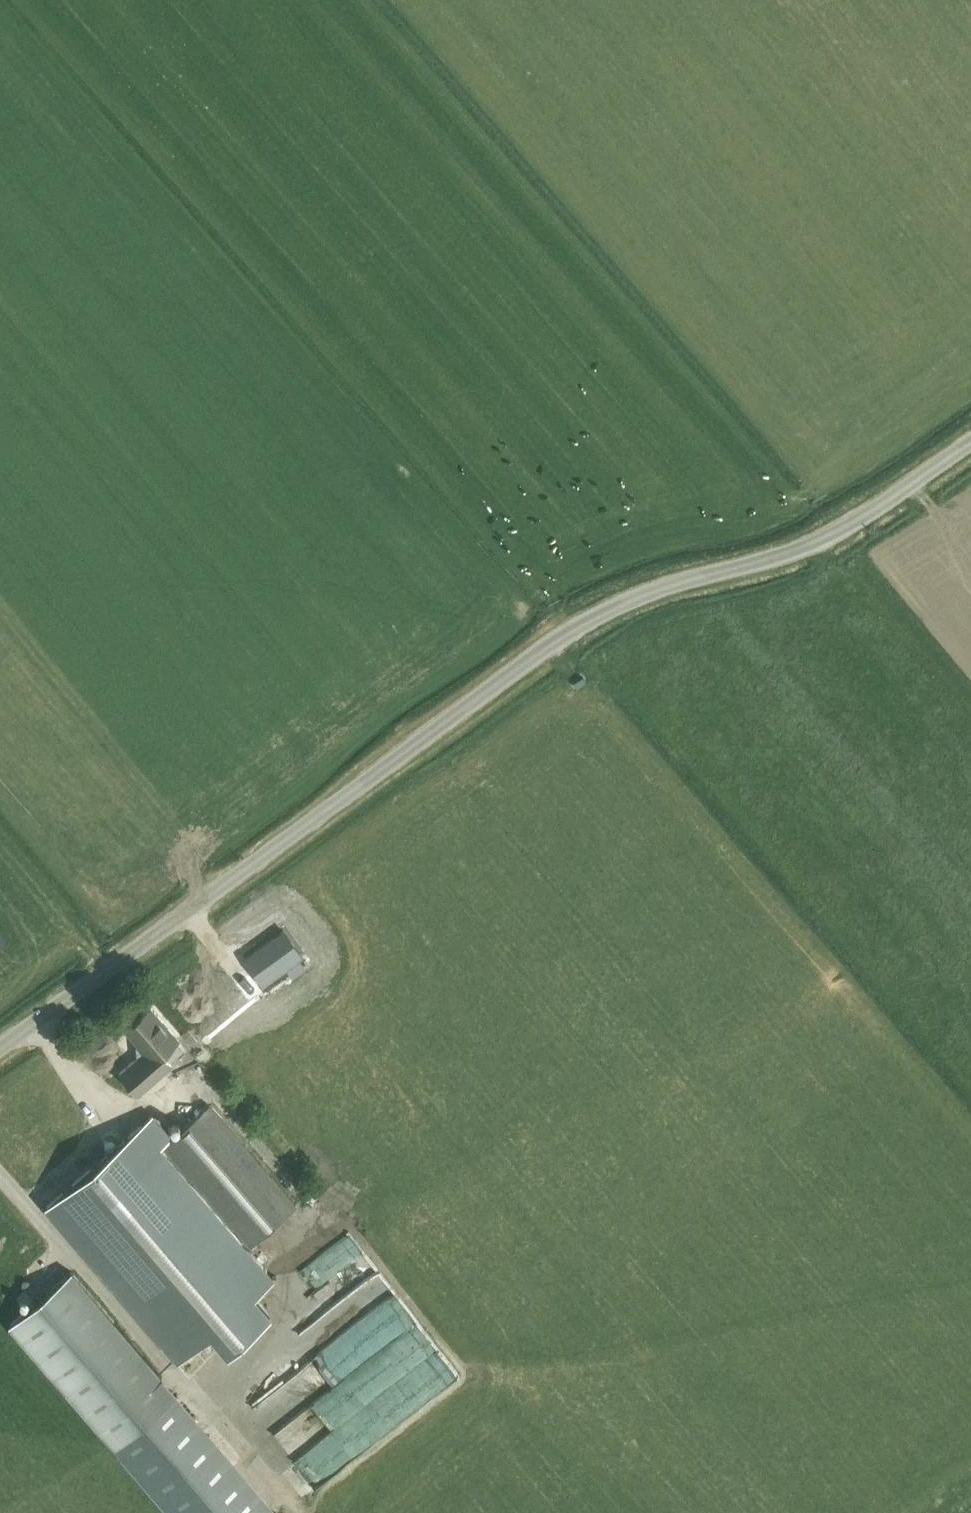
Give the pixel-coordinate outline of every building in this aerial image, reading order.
[(280,932),(250,956),(263,972),(293,948),(280,932)] [(124,1027),(137,1042),(139,1055),(120,1071),(138,1093),(171,1064),(162,1053),(179,1038),(150,1005),(124,1027)] [(46,1203),(178,1359),(211,1331),(227,1350),(271,1312),(256,1293),(275,1277),(249,1246),(296,1206),(210,1105),(173,1136),(152,1112),(46,1203)] [(71,1270),(9,1322),(112,1446),(174,1395),(71,1270)] [(340,1377),(296,1414),(321,1444),(415,1367),(435,1391),(462,1368),(397,1290),(320,1354),(340,1377)] [(269,1383),(259,1397),(269,1405),(280,1390),(269,1383)] [(178,1443),(165,1459),(182,1473),(195,1457),(178,1443)]
